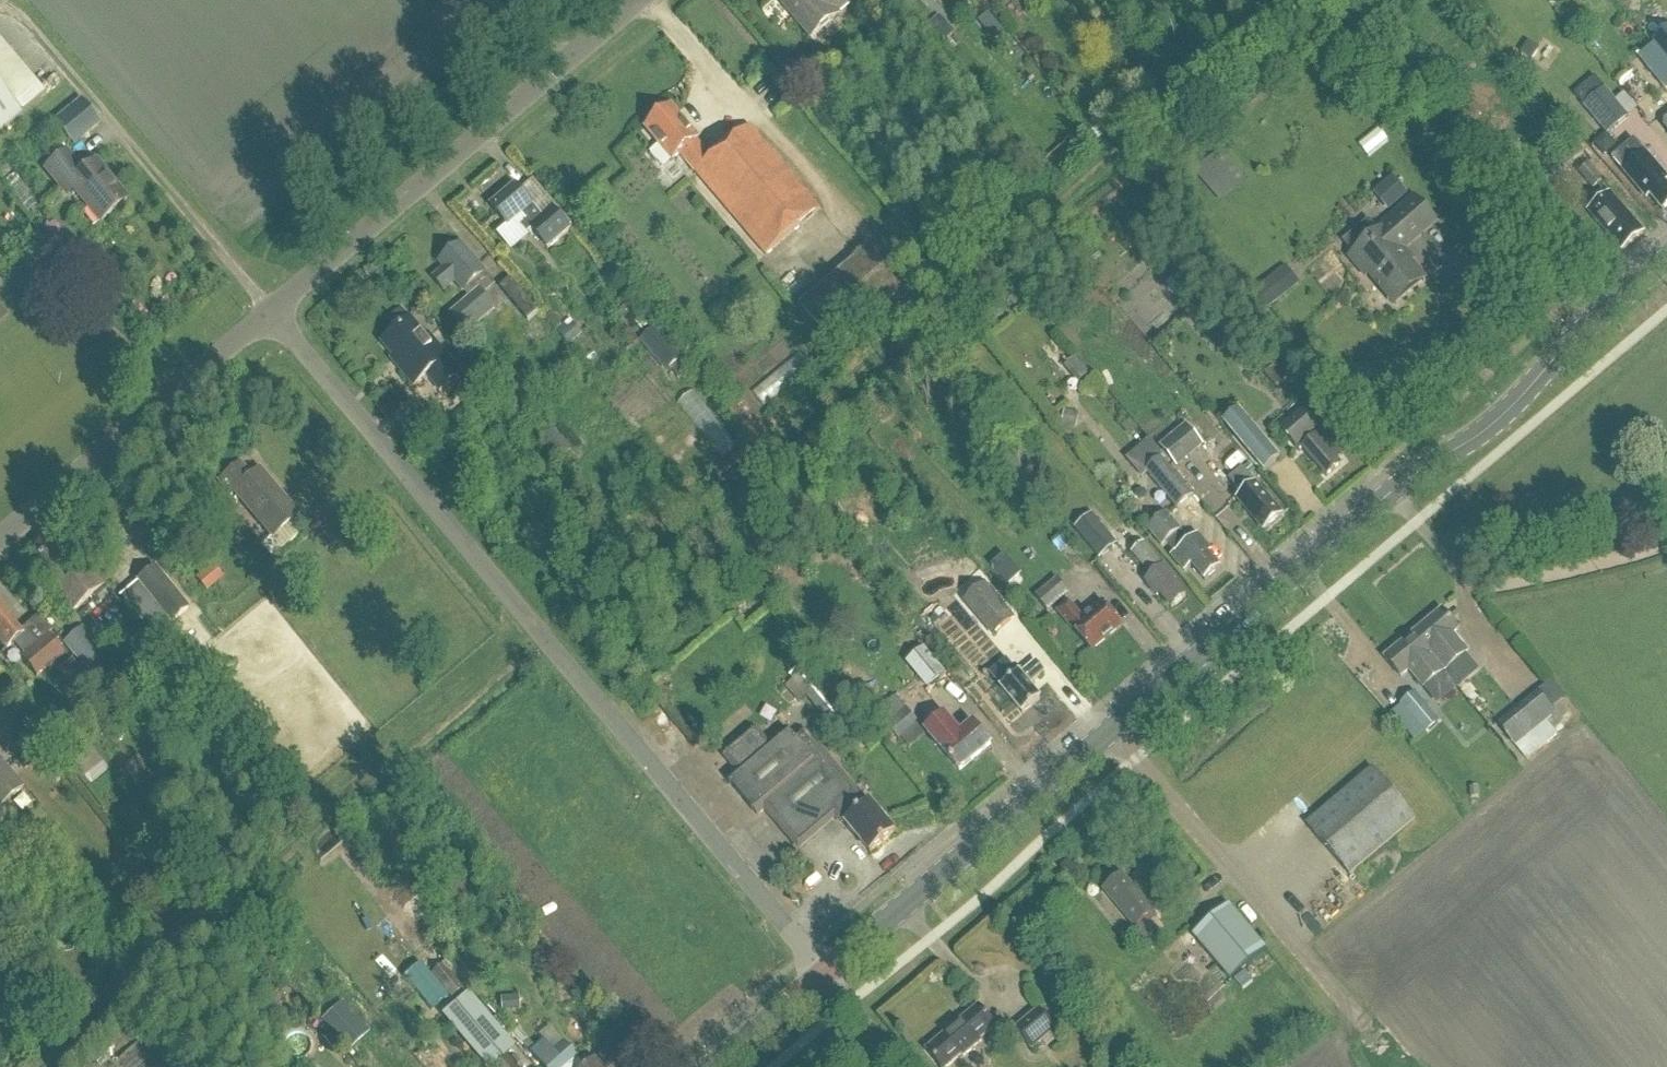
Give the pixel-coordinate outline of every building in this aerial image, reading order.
[(811,38),(839,15),(838,13),(854,0),(778,0),(811,38)] [(987,14),(975,23),(984,33),(995,24),(987,14)] [(1656,41),(1666,54),(1666,31),(1656,41)] [(22,117),(46,96),(0,43),(0,136),(22,117)] [(1665,63),(1649,76),(1665,96),(1666,95),(1666,66),(1665,63)] [(1603,92),(1592,79),(1572,96),(1582,109),(1605,138),(1627,120),(1604,91),(1603,92)] [(839,92),(828,98),(835,112),(847,105),(839,92)] [(70,144),(98,122),(81,101),(53,123),(70,144)] [(681,156),(696,173),(767,257),(822,210),(750,127),(712,159),(697,142),(699,140),(672,109),(647,130),(674,162),(681,156)] [(1575,140),(1555,157),(1564,168),(1566,166),(1574,175),(1577,173),(1591,165),(1594,162),(1575,140)] [(1662,213),(1666,209),(1666,188),(1665,185),(1666,183),(1666,180),(1634,141),(1612,160),(1624,173),(1623,174),(1641,194),(1644,191),(1662,213)] [(1245,182),(1218,152),(1192,174),(1219,204),(1245,182)] [(83,174),(66,154),(45,171),(62,192),(69,187),(99,224),(127,202),(96,164),(83,174)] [(1591,165),(1577,173),(1591,190),(1604,180),(1591,165)] [(1393,207),(1406,196),(1391,178),(1377,190),(1393,207)] [(517,188),(493,209),(509,227),(520,217),(525,223),(521,227),(528,236),(533,232),(550,250),(573,230),(554,210),(532,184),(522,193),(517,188)] [(1590,213),(1622,251),(1641,235),(1609,197),(1590,213)] [(1387,221),(1391,225),(1350,260),(1367,279),(1370,277),(1395,306),(1424,282),(1410,266),(1397,251),(1431,222),(1411,200),(1387,221)] [(440,265),(445,270),(434,280),(445,293),(456,284),(464,293),(465,293),(470,300),(452,316),(467,334),(496,310),(474,285),(487,274),(462,245),(440,265)] [(799,308),(834,349),(903,290),(869,249),(799,308)] [(1138,281),(1156,277),(1153,264),(1135,268),(1138,281)] [(1251,293),(1265,311),(1281,299),(1267,281),(1251,293)] [(427,376),(440,392),(462,374),(430,336),(427,339),(412,320),(383,344),(405,370),(402,373),(413,387),(427,376)] [(583,337),(570,322),(556,334),(569,349),(583,337)] [(1263,376),(1275,389),(1290,376),(1278,363),(1263,376)] [(508,384),(511,395),(525,392),(522,381),(508,384)] [(1264,472),(1279,460),(1239,411),(1224,424),(1264,472)] [(1300,454),(1303,451),(1323,435),(1303,411),(1280,431),(1300,454)] [(1187,426),(1160,449),(1175,467),(1203,445),(1187,426)] [(541,445),(569,475),(581,465),(571,454),(574,451),(555,431),(541,445)] [(1323,435),(1303,451),(1327,479),(1341,467),(1337,462),(1342,458),(1323,435)] [(1196,499),(1165,461),(1149,474),(1181,512),(1196,499)] [(235,494),(273,540),(299,518),(260,472),(251,478),(241,466),(220,484),(231,497),(235,494)] [(1249,512),(1266,531),(1281,518),(1269,505),(1272,503),(1244,470),(1230,481),(1243,496),(1238,501),(1247,512),(1249,512)] [(1205,553),(1206,549),(1207,549),(1197,538),(1188,545),(1179,534),(1181,533),(1166,517),(1148,532),(1162,549),(1166,546),(1174,556),(1171,559),(1184,574),(1188,571),(1189,571),(1192,568),(1192,569),(1205,583),(1220,570),(1205,553)] [(1088,519),(1069,536),(1095,565),(1114,548),(1088,519)] [(1161,596),(1173,610),(1187,599),(1175,585),(1177,583),(1145,544),(1133,554),(1153,578),(1146,583),(1158,598),(1161,596)] [(31,566),(72,615),(106,586),(89,565),(75,577),(51,548),(31,566)] [(991,566),(1010,587),(1023,575),(1004,554),(991,566)] [(185,609),(151,566),(132,581),(133,582),(115,597),(130,616),(149,602),(167,624),(185,609)] [(213,566),(196,579),(207,592),(224,579),(213,566)] [(1035,597),(1048,612),(1070,593),(1056,578),(1035,597)] [(982,587),(965,602),(983,622),(994,636),(1002,629),(1011,621),(982,587)] [(1105,605),(1085,621),(1070,603),(1058,613),(1073,632),(1075,630),(1094,652),(1123,627),(1105,605)] [(38,678),(65,655),(50,638),(40,646),(28,632),(25,635),(0,606),(0,643),(7,651),(15,644),(26,658),(23,660),(38,678)] [(1413,636),(1445,673),(1468,654),(1453,636),(1458,632),(1442,612),(1413,636)] [(60,639),(84,666),(104,648),(80,621),(60,639)] [(1409,673),(1423,690),(1445,673),(1413,636),(1384,660),(1401,679),(1409,673)] [(922,650),(907,664),(928,690),(943,678),(922,650)] [(805,699),(839,740),(858,724),(808,664),(788,680),(791,684),(784,690),(798,706),(805,699)] [(1002,690),(992,699),(1002,712),(1013,703),(1023,715),(1041,700),(1030,686),(1046,673),(1038,664),(1022,677),(1021,676),(1003,691),(1002,690)] [(1499,723),(1517,745),(1558,711),(1540,689),(1499,723)] [(1402,707),(1425,734),(1438,722),(1416,696),(1402,707)] [(906,711),(887,728),(899,742),(919,725),(906,711)] [(928,732),(944,752),(961,772),(991,747),(975,727),(957,741),(941,722),(928,732)] [(799,846),(837,814),(850,804),(858,814),(868,805),(807,733),(796,742),(786,730),(769,745),(756,730),(724,757),(737,772),(727,780),(758,817),(765,811),(774,822),(777,820),(799,846)] [(1,758),(0,759),(0,804),(23,785),(1,758)] [(1307,827),(1349,877),(1416,820),(1373,770),(1307,827)] [(850,804),(837,814),(871,855),(895,834),(870,804),(868,805),(858,814),(850,804)] [(1155,914),(1122,876),(1103,893),(1135,931),(1155,914)] [(1228,908),(1193,938),(1231,983),(1267,952),(1228,908)] [(1258,968),(1224,990),(1235,1007),(1269,985),(1258,968)] [(467,993),(443,1014),(458,1031),(490,1066),(513,1047),(467,993)] [(320,1023),(347,1053),(368,1034),(341,1004),(320,1023)] [(926,1052),(940,1066),(950,1066),(962,1057),(964,1058),(982,1043),(981,1041),(996,1028),(979,1008),(926,1052)] [(1016,1031),(1033,1051),(1056,1031),(1039,1011),(1016,1031)] [(1321,1012),(1307,1020),(1314,1031),(1328,1023),(1321,1012)] [(576,1062),(561,1045),(538,1064),(537,1065),(539,1066),(570,1066),(576,1062)] [(615,1062),(618,1060),(613,1054),(610,1056),(608,1053),(595,1064),(593,1062),(587,1066),(619,1066),(615,1062)] [(508,1058),(495,1066),(515,1066),(508,1058)]
